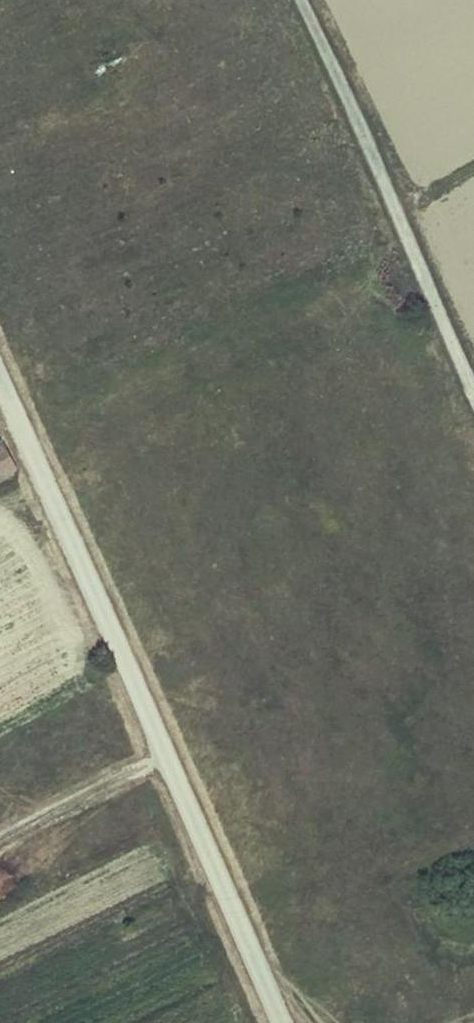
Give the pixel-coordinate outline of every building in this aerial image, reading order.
[(0,446),(0,478),(17,468),(4,444),(0,446)] [(445,898),(448,910),(460,906),(456,895),(445,898)]
